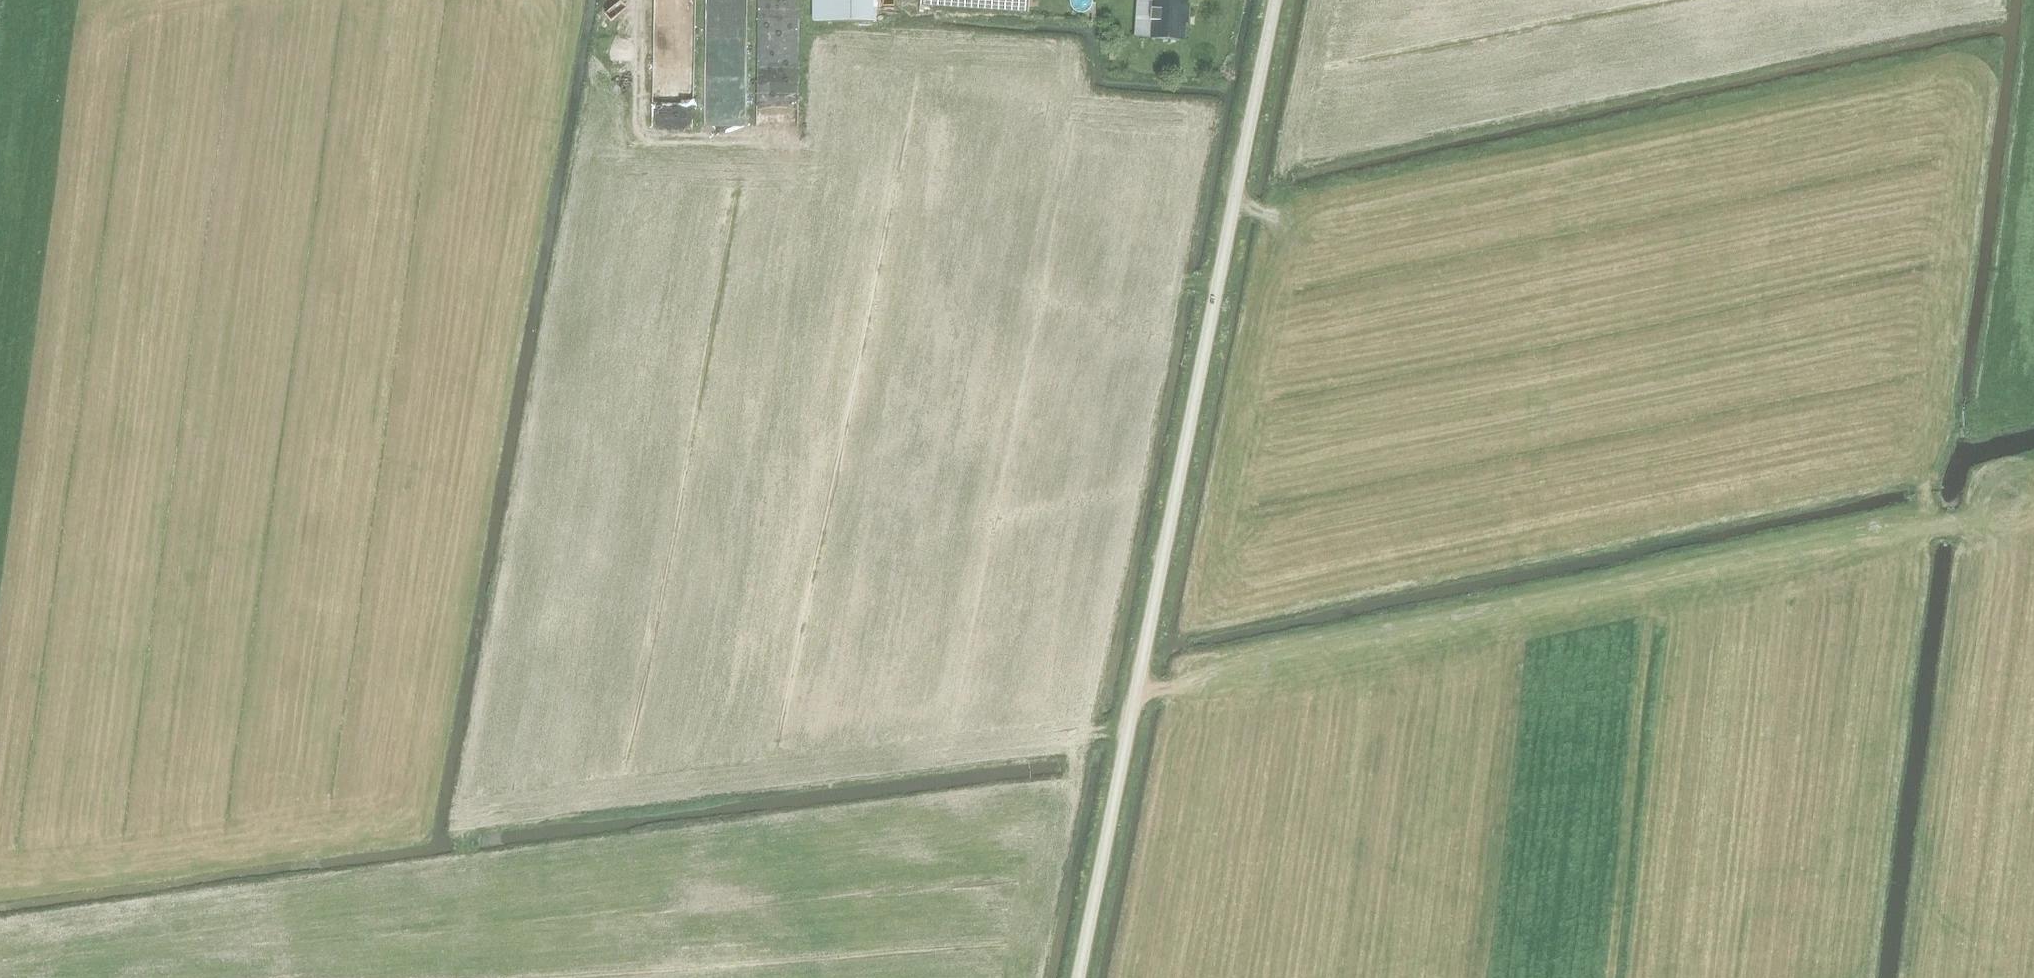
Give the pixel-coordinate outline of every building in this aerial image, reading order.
[(697,0),(657,0),(654,68),(695,69),(697,0)] [(874,0),(812,0),(812,21),(873,21),(874,0)] [(1026,12),(1027,0),(920,0),(919,4),(1026,12)] [(1150,38),(1183,40),(1185,13),(1188,13),(1189,0),(1153,0),(1150,38)]
